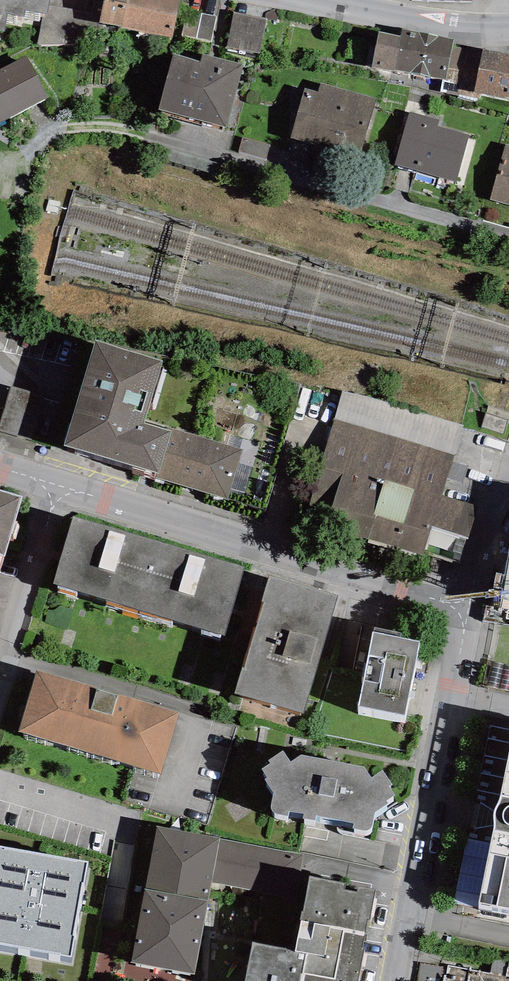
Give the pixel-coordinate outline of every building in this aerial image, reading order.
[(4,32),(7,14),(24,17),(25,11),(43,14),(46,15),(48,5),(49,0),(0,0),(0,31),(4,32)] [(101,14),(100,22),(107,24),(172,37),(180,0),(104,0),(101,14)] [(101,14),(48,5),(46,15),(43,14),(38,44),(105,43),(107,24),(100,22),(101,14)] [(187,10),(182,36),(212,42),(217,16),(187,10)] [(267,19),(234,12),(227,46),(259,53),(267,19)] [(454,39),(402,28),(400,36),(379,31),(372,67),(395,72),(396,69),(443,79),(446,79),(453,46),(454,39)] [(482,52),(453,46),(446,79),(443,79),(440,91),(458,95),(458,94),(480,98),(481,93),(473,92),(482,52)] [(482,49),(482,52),(473,92),(481,93),(508,99),(508,54),(482,49)] [(200,61),(173,54),(159,110),(226,128),(244,64),(202,53),(200,61)] [(49,99),(27,55),(0,69),(0,123),(49,99)] [(318,92),(304,88),(290,138),(360,158),(377,99),(320,83),(318,92)] [(439,120),(410,112),(395,165),(456,182),(470,135),(438,126),(439,120)] [(506,143),(490,200),(508,205),(508,144),(506,143)] [(162,360),(96,340),(64,445),(157,472),(155,478),(228,500),(243,450),(173,429),(172,432),(143,423),(162,360)] [(11,386),(0,424),(0,431),(48,445),(60,400),(11,386)] [(335,419),(454,455),(463,425),(344,389),(335,419)] [(454,455),(335,419),(304,518),(424,554),(432,526),(442,495),(454,455)] [(0,490),(0,555),(5,556),(23,496),(0,490)] [(478,506),(442,495),(432,526),(468,537),(478,506)] [(53,585),(138,610),(159,542),(74,516),(53,585)] [(245,568),(159,542),(138,610),(224,637),(245,568)] [(338,595),(269,575),(262,601),(264,602),(244,667),(242,667),(234,694),(303,714),(338,595)] [(374,632),(372,632),(358,706),(406,715),(420,641),(400,637),(401,632),(375,628),(374,632)] [(179,712),(36,670),(18,732),(161,774),(179,712)] [(497,804),(493,812),(494,818),(495,826),(480,901),(508,907),(508,749),(497,804)] [(363,766),(301,755),(290,762),(283,751),(269,761),(270,763),(262,769),(267,778),(264,780),(274,793),(271,807),(271,810),(273,812),(275,813),(289,816),(290,810),(304,813),(303,818),(315,820),(316,815),(354,822),(353,829),(366,831),(369,830),(371,828),(372,826),(375,812),(388,803),(386,801),(395,795),(389,786),(392,784),(383,770),(371,778),(363,766)] [(304,854),(156,826),(131,962),(194,974),(212,883),(296,898),(304,854)] [(120,878),(130,880),(139,842),(120,837),(105,899),(114,901),(120,878)] [(0,844),(0,944),(72,957),(89,860),(0,844)] [(309,877),(296,950),(252,941),(244,980),(358,980),(375,889),(358,886),(357,891),(343,888),(344,883),(309,877)]
